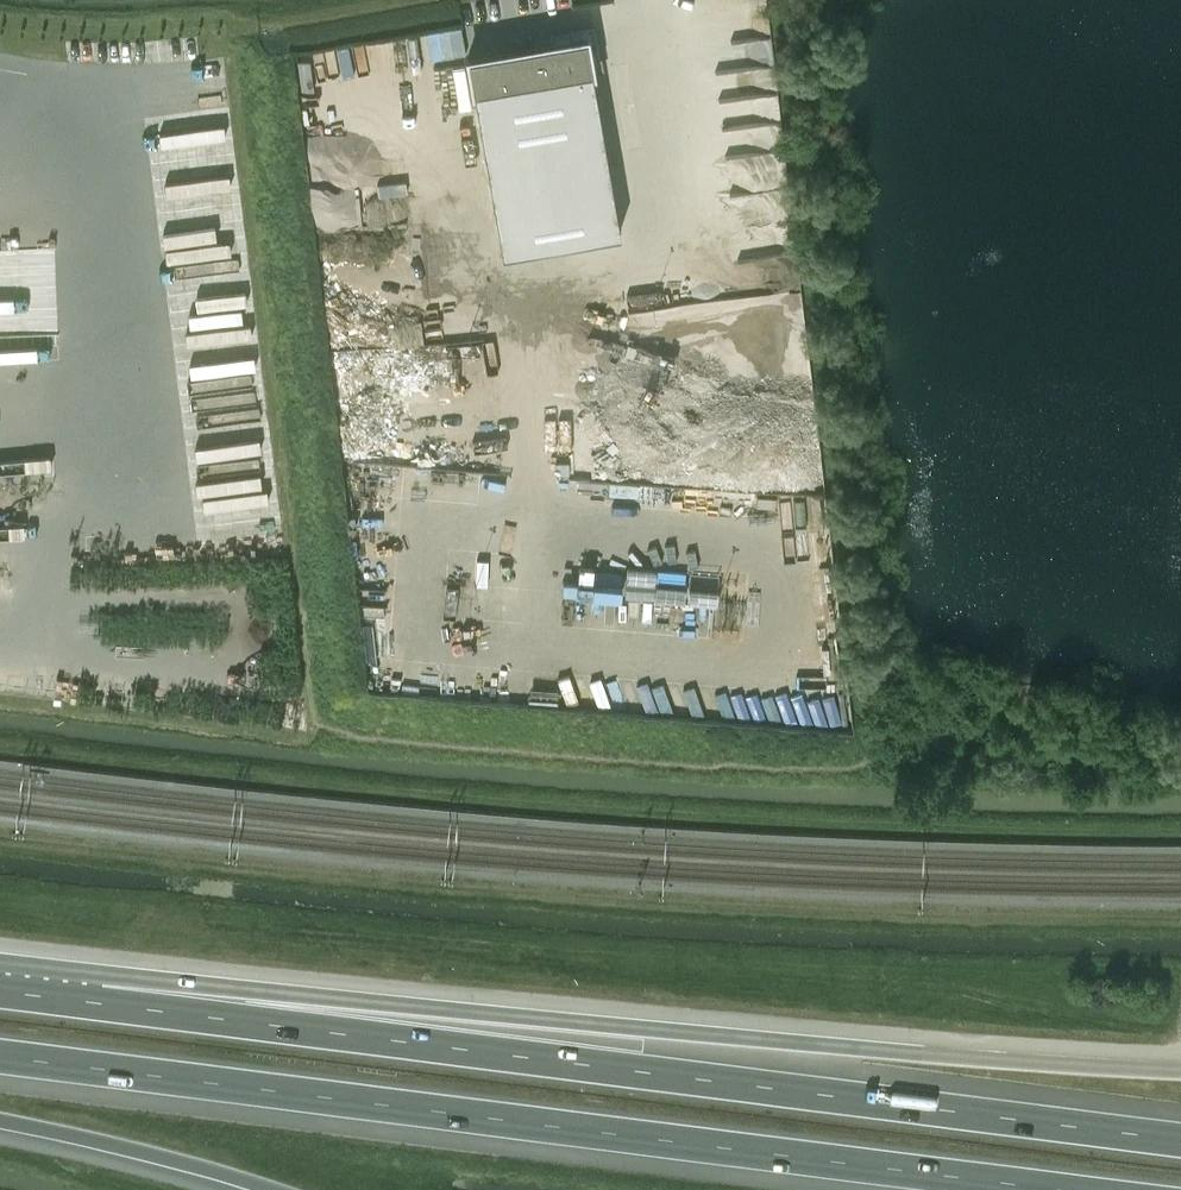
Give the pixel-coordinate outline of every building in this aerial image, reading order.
[(777,63),(775,31),(749,33),(748,18),(700,21),(702,68),(777,63)] [(427,58),(466,53),(462,24),(423,29),(427,58)] [(548,43),(467,58),(500,247),(501,256),(620,235),(618,227),(592,75),(591,72),(601,70),(593,26),(550,33),(551,43),(548,43)] [(725,154),(743,148),(738,132),(720,138),(725,154)] [(476,353),(501,348),(498,330),(472,335),(476,353)] [(635,596),(636,572),(619,571),(619,558),(587,556),(585,593),(635,596)]
